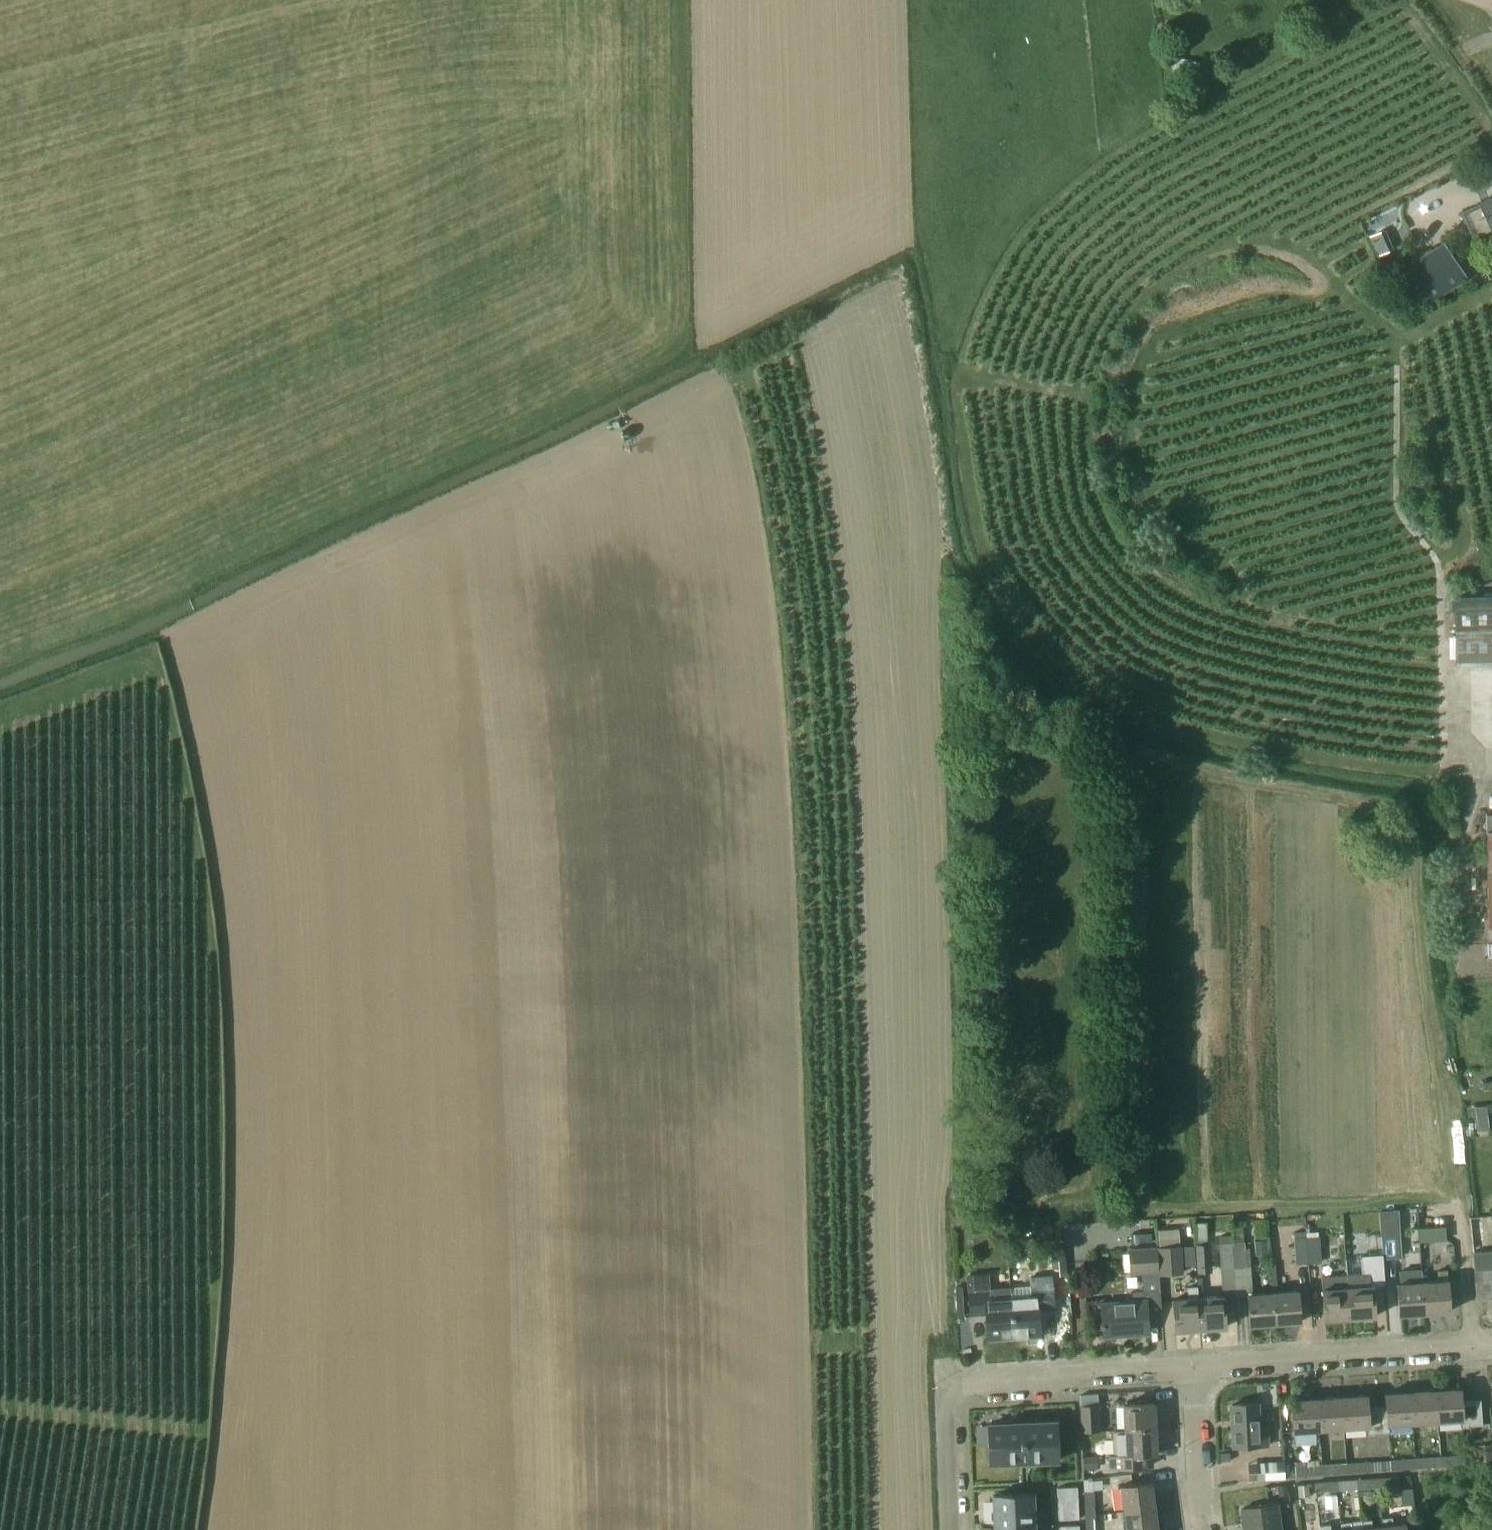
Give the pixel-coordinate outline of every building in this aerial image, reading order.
[(1491,234),(1491,198),(1461,212),(1475,241),(1491,234)] [(1413,264),(1404,269),(1413,284),(1426,305),(1467,279),(1446,244),(1413,264)] [(1455,596),(1456,661),(1491,660),(1491,596),(1455,596)] [(1488,1111),(1477,1112),(1479,1131),(1490,1130),(1488,1111)] [(1469,1218),(1475,1266),(1491,1264),(1491,1251),(1488,1251),(1484,1216),(1469,1218)] [(1399,1225),(1382,1227),(1384,1259),(1402,1257),(1399,1225)] [(1446,1227),(1419,1229),(1420,1243),(1447,1240),(1446,1227)] [(1321,1262),(1319,1236),(1307,1237),(1309,1263),(1321,1262)] [(1293,1239),(1296,1265),(1309,1263),(1307,1237),(1293,1239)] [(1256,1250),(1269,1248),(1268,1239),(1255,1240),(1256,1250)] [(1219,1244),(1221,1270),(1235,1269),(1234,1242),(1219,1244)] [(1246,1268),(1244,1242),(1234,1242),(1235,1269),(1246,1268)] [(1159,1247),(1160,1275),(1183,1274),(1183,1266),(1196,1265),(1195,1245),(1159,1247)] [(1209,1245),(1196,1246),(1197,1259),(1210,1258),(1209,1245)] [(1133,1301),(1102,1303),(1105,1336),(1149,1333),(1148,1314),(1162,1313),(1159,1275),(1160,1275),(1159,1247),(1141,1248),(1128,1249),(1130,1275),(1142,1274),(1143,1291),(1139,1291),(1140,1301),(1133,1301)] [(1364,1274),(1348,1275),(1349,1288),(1351,1318),(1376,1317),(1373,1280),(1386,1279),(1384,1258),(1383,1253),(1363,1254),(1364,1274)] [(1052,1255),(1053,1276),(1068,1275),(1066,1254),(1052,1255)] [(1475,1266),(1475,1270),(1474,1270),(1477,1299),(1487,1298),(1486,1294),(1491,1294),(1491,1264),(1475,1266)] [(1437,1270),(1438,1281),(1423,1282),(1426,1313),(1451,1312),(1449,1281),(1448,1281),(1448,1270),(1437,1270)] [(987,1274),(967,1276),(970,1315),(987,1314),(987,1316),(989,1339),(1015,1337),(1012,1288),(988,1290),(987,1274)] [(1322,1290),(1323,1289),(1325,1320),(1350,1318),(1348,1275),(1321,1277),(1322,1290)] [(1426,1313),(1423,1282),(1398,1284),(1400,1315),(1426,1313)] [(1052,1285),(1012,1288),(1015,1337),(1016,1337),(1041,1335),(1039,1310),(1054,1309),(1052,1285)] [(1188,1299),(1174,1300),(1176,1331),(1201,1329),(1199,1298),(1198,1287),(1188,1287),(1188,1299)] [(1274,1293),(1276,1324),(1302,1322),(1299,1291),(1274,1293)] [(1276,1324),(1274,1293),(1248,1295),(1251,1326),(1276,1324)] [(1199,1298),(1201,1329),(1227,1328),(1224,1296),(1199,1298)] [(1481,1399),(1462,1401),(1461,1389),(1436,1391),(1438,1421),(1462,1420),(1463,1426),(1483,1425),(1481,1399)] [(1411,1392),(1414,1423),(1438,1421),(1436,1391),(1411,1392)] [(1133,1402),(1132,1392),(1114,1395),(1115,1405),(1133,1402)] [(1386,1394),(1387,1406),(1378,1407),(1379,1432),(1389,1432),(1389,1425),(1414,1423),(1411,1392),(1386,1394)] [(1379,1432),(1378,1407),(1369,1407),(1368,1395),(1343,1397),(1345,1428),(1369,1426),(1369,1433),(1379,1432)] [(1318,1399),(1320,1430),(1345,1428),(1343,1397),(1318,1399)] [(1318,1399),(1293,1401),(1295,1431),(1320,1430),(1318,1399)] [(1230,1404),(1232,1448),(1271,1447),(1270,1430),(1262,1430),(1261,1402),(1230,1404)] [(1126,1430),(1156,1429),(1155,1404),(1125,1405),(1126,1430)] [(1081,1406),(1083,1432),(1095,1431),(1094,1405),(1081,1406)] [(1040,1427),(1042,1461),(1059,1460),(1058,1421),(1041,1422),(1041,1427),(1040,1427)] [(1006,1428),(1008,1463),(1025,1462),(1023,1422),(1013,1423),(1013,1428),(1006,1428)] [(1023,1422),(1025,1462),(1042,1461),(1040,1427),(1034,1427),(1034,1422),(1023,1422)] [(1008,1463),(1006,1428),(1005,1428),(1005,1423),(989,1424),(990,1463),(1008,1463)] [(1156,1429),(1126,1430),(1114,1431),(1115,1455),(1110,1455),(1110,1468),(1150,1467),(1149,1455),(1157,1454),(1156,1429)] [(1466,1465),(1465,1455),(1440,1457),(1441,1467),(1466,1465)] [(1416,1458),(1417,1468),(1441,1467),(1440,1457),(1416,1458)] [(1381,1461),(1381,1471),(1417,1468),(1416,1458),(1381,1461)] [(1347,1463),(1348,1473),(1381,1471),(1381,1461),(1347,1463)] [(1260,1463),(1261,1480),(1285,1478),(1284,1462),(1260,1463)] [(1323,1465),(1323,1475),(1348,1473),(1347,1463),(1323,1465)] [(1323,1465),(1285,1468),(1286,1477),(1323,1475),(1323,1465)] [(1401,1493),(1400,1477),(1379,1478),(1379,1488),(1389,1487),(1389,1493),(1401,1493)] [(1085,1508),(1095,1507),(1093,1478),(1083,1479),(1085,1508)] [(1380,1492),(1379,1488),(1379,1478),(1358,1480),(1358,1490),(1375,1488),(1375,1492),(1380,1492)] [(1337,1481),(1338,1491),(1358,1490),(1358,1480),(1337,1481)] [(1316,1483),(1316,1492),(1338,1491),(1337,1481),(1316,1483)] [(1125,1511),(1155,1507),(1152,1482),(1122,1486),(1125,1511)] [(1059,1509),(1079,1509),(1078,1487),(1058,1488),(1059,1509)] [(1000,1512),(1034,1511),(1034,1493),(994,1495),(995,1511),(1000,1511),(1000,1512)] [(1280,1516),(1278,1504),(1243,1509),(1245,1529),(1282,1529),(1280,1516)] [(1095,1507),(1085,1508),(1086,1529),(1096,1529),(1095,1507)] [(1155,1507),(1125,1511),(1127,1529),(1158,1529),(1155,1507)] [(1079,1509),(1059,1509),(1060,1520),(1080,1519),(1079,1509)] [(996,1529),(1035,1527),(1034,1511),(1000,1512),(1000,1519),(995,1519),(996,1529)] [(1393,1526),(1393,1517),(1382,1518),(1383,1527),(1385,1527),(1385,1529),(1407,1529),(1407,1524),(1393,1526)] [(1373,1528),(1372,1520),(1362,1521),(1363,1529),(1364,1529),(1385,1529),(1385,1527),(1383,1527),(1373,1528)] [(1341,1524),(1342,1529),(1364,1529),(1363,1529),(1362,1521),(1351,1522),(1341,1524)]
